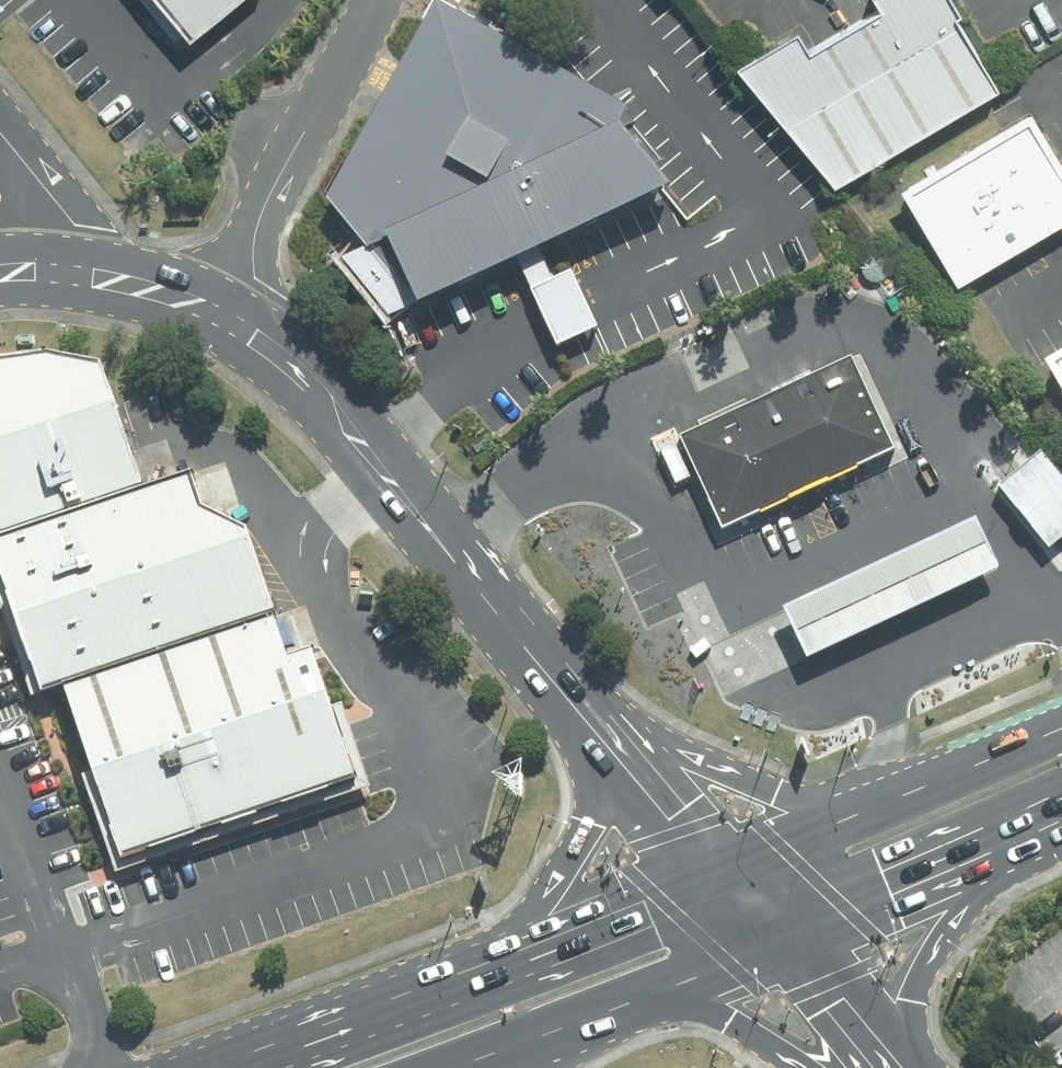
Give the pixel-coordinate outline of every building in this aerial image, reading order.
[(206,55),(273,1),(273,0),(161,0),(206,55)] [(829,192),(980,94),(936,0),(866,0),(876,15),(804,57),(794,40),(726,79),(829,192)] [(553,357),(601,335),(573,271),(555,278),(544,252),(667,195),(621,136),(632,117),(570,83),(436,7),(395,79),(325,201),(369,256),(385,249),(417,308),(418,310),(513,266),(553,357)] [(896,193),(948,286),(1061,223),(1061,173),(1031,118),(896,193)] [(102,367),(45,358),(0,364),(0,542),(144,494),(134,464),(102,367)] [(1061,402),(1061,363),(1045,374),(1061,402)] [(684,441),(727,536),(893,461),(850,366),(684,441)] [(996,491),(1051,553),(1061,544),(1061,480),(1039,453),(996,491)] [(0,542),(0,575),(15,621),(41,697),(63,690),(277,618),(251,542),(245,531),(203,511),(192,478),(144,494),(0,542)] [(973,525),(783,614),(807,666),(997,577),(973,525)] [(84,780),(113,869),(357,787),(312,652),(290,659),(284,639),(277,618),(63,690),(92,778),(84,780)]
